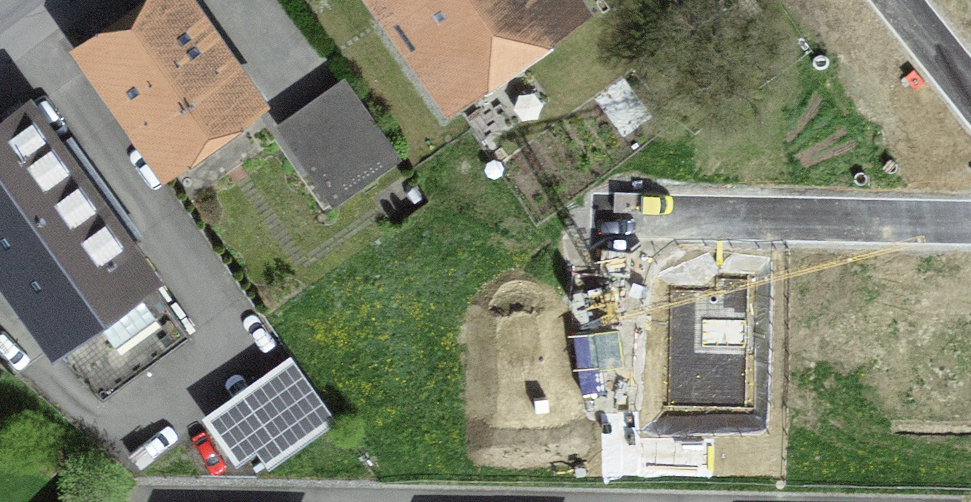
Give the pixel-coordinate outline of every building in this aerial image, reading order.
[(246,105),(194,32),(206,23),(189,0),(157,0),(81,54),(160,165),(246,105)] [(454,79),(553,9),(546,0),(398,0),(454,79)] [(393,158),(340,84),(280,127),(332,201),(393,158)] [(0,129),(0,266),(82,379),(102,398),(190,335),(27,110),(0,129)] [(748,410),(751,278),(693,277),(668,276),(668,281),(667,336),(665,408),(748,410)] [(610,334),(667,336),(668,281),(611,280),(610,334)] [(948,404),(949,281),(907,280),(873,280),(872,350),(849,350),(849,403),(948,404)] [(292,365),(212,420),(239,458),(260,444),(272,461),(331,420),(292,365)]
